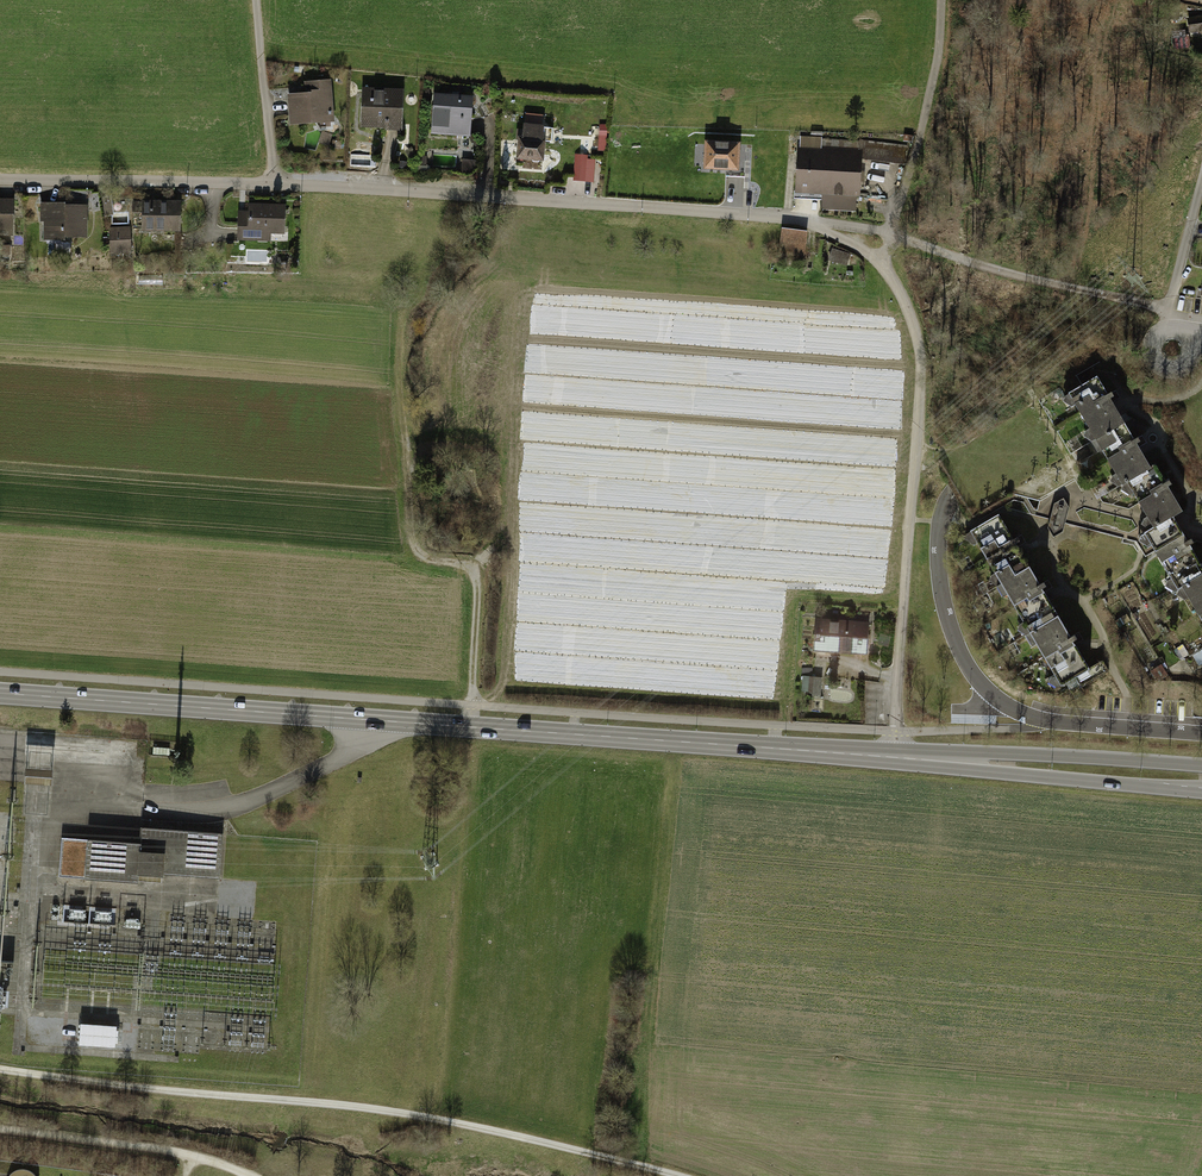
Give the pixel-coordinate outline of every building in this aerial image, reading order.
[(1189,19),(1191,30),(1200,29),(1200,31),(1201,33),(1201,18),(1189,19)] [(1183,45),(1184,31),(1172,29),(1172,34),(1171,34),(1170,44),(1183,45)] [(336,82),(292,86),(295,121),(338,117),(336,82)] [(408,90),(367,87),(365,125),(405,128),(408,90)] [(474,95),(438,94),(436,133),(473,134),(474,95)] [(547,123),(523,121),(521,154),(545,156),(547,123)] [(742,139),(709,137),(708,159),(740,162),(742,139)] [(905,143),(800,142),(799,191),(865,192),(865,161),(905,161),(905,143)] [(590,152),(578,152),(578,176),(590,176),(590,152)] [(438,165),(459,165),(459,156),(439,156),(438,165)] [(607,167),(593,167),(593,183),(607,183),(607,167)] [(0,198),(0,232),(16,232),(17,198),(0,198)] [(184,200),(137,199),(136,231),(183,232),(184,200)] [(90,203),(44,203),(44,235),(90,235),(90,203)] [(289,204),(243,203),(242,238),(289,238),(289,204)] [(111,228),(113,252),(134,251),(133,226),(111,228)] [(812,230),(784,227),(781,250),(809,254),(812,230)] [(831,259),(850,263),(852,252),(833,248),(831,259)] [(1096,376),(1067,394),(1068,395),(1064,397),(1062,402),(1070,407),(1074,405),(1088,429),(1085,430),(1082,436),(1090,442),(1097,452),(1101,451),(1115,474),(1111,476),(1109,482),(1118,487),(1121,485),(1122,487),(1120,490),(1129,496),(1133,493),(1146,517),(1142,519),(1141,524),(1148,530),(1143,533),(1144,534),(1140,536),(1138,541),(1146,546),(1150,544),(1171,579),(1167,581),(1165,587),(1172,592),(1177,589),(1178,591),(1176,595),(1184,601),(1189,598),(1201,621),(1201,566),(1189,544),(1172,516),(1182,510),(1166,485),(1154,466),(1150,468),(1135,442),(1108,397),(1096,376)] [(1051,530),(1065,533),(1073,502),(1059,499),(1051,530)] [(1014,541),(998,513),(970,530),(966,533),(963,538),(972,544),(976,542),(994,573),(991,575),(987,581),(996,586),(1003,598),(1007,595),(1024,623),(1020,626),(1017,631),(1026,636),(1032,646),(1036,644),(1055,675),(1051,678),(1048,683),(1057,688),(1061,686),(1062,687),(1090,671),(1071,638),(1041,587),(1014,541)] [(873,620),(818,617),(816,649),(871,652),(873,620)] [(805,675),(805,692),(824,692),(824,675),(805,675)] [(140,845),(63,839),(61,875),(162,883),(163,874),(221,878),(225,834),(145,828),(142,828),(140,845)] [(82,1044),(118,1045),(119,1024),(82,1023),(82,1044)]
